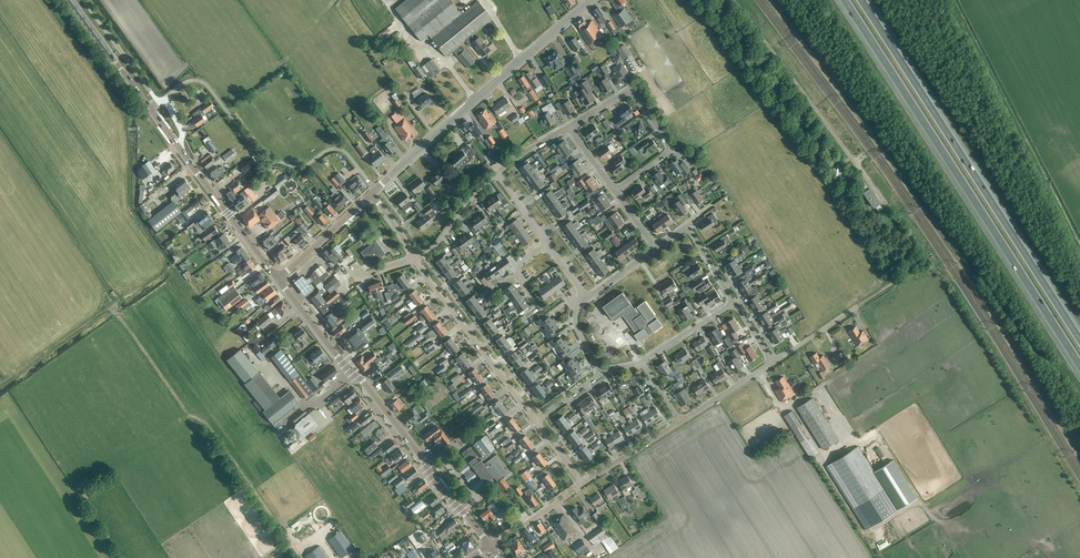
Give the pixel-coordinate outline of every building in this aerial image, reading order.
[(462,13),(451,0),(404,0),(394,9),(420,41),(428,35),(446,57),(452,51),(467,68),(475,61),(460,45),(465,41),(469,46),(472,43),(483,56),(490,50),(479,37),(475,39),(472,35),(492,19),(477,1),(462,13)] [(613,15),(621,27),(626,24),(629,28),(631,26),(633,29),(637,26),(633,19),(623,4),(626,2),(625,1),(625,0),(615,0),(618,4),(615,5),(619,11),(613,15)] [(603,15),(598,7),(593,11),(598,18),(602,25),(607,21),(603,15)] [(590,46),(603,37),(592,20),(587,24),(583,18),(576,23),(580,30),(579,30),(590,46)] [(615,28),(611,21),(607,23),(611,31),(615,28)] [(393,24),(380,32),(386,40),(398,32),(393,24)] [(575,37),(569,42),(575,51),(581,47),(582,49),(581,49),(585,54),(588,52),(580,39),(578,41),(575,37)] [(617,49),(624,60),(631,55),(624,45),(617,49)] [(562,58),(557,51),(545,59),(550,66),(557,62),(560,66),(563,64),(560,60),(562,58)] [(394,60),(390,55),(382,61),(385,66),(394,60)] [(623,61),(620,55),(613,59),(616,65),(623,61)] [(625,60),(632,71),(636,69),(629,57),(625,60)] [(413,70),(417,67),(412,59),(408,62),(413,70)] [(421,67),(430,79),(441,71),(432,59),(421,67)] [(574,63),(567,67),(573,76),(579,73),(580,72),(574,63)] [(630,78),(622,64),(615,67),(619,73),(613,76),(618,84),(622,82),(622,83),(630,78)] [(604,75),(606,78),(599,83),(605,93),(613,88),(608,81),(611,79),(603,65),(599,68),(603,76),(604,75)] [(419,66),(417,67),(413,70),(419,79),(425,75),(419,66)] [(534,79),(530,72),(525,75),(534,89),(541,84),(536,78),(534,79)] [(546,74),(540,78),(546,88),(553,84),(546,74)] [(539,99),(530,86),(524,76),(519,79),(521,83),(521,84),(525,89),(528,88),(530,91),(527,93),(534,102),(539,99)] [(582,83),(579,85),(581,87),(581,86),(583,89),(580,91),(582,95),(581,97),(582,99),(583,100),(586,104),(595,99),(590,92),(593,90),(591,87),(587,80),(582,83)] [(423,107),(432,101),(427,93),(425,94),(422,90),(413,96),(416,101),(418,100),(423,107)] [(391,96),(395,101),(393,102),(397,107),(405,101),(397,91),(391,96)] [(506,109),(511,105),(506,98),(496,105),(496,106),(493,108),(498,115),(506,110),(506,109)] [(563,109),(567,115),(575,111),(569,100),(562,105),(560,102),(555,104),(559,111),(563,109)] [(201,108),(192,114),(194,117),(195,118),(193,120),(197,126),(202,122),(204,125),(209,122),(207,119),(205,120),(202,117),(206,114),(204,113),(213,106),(212,104),(210,101),(201,108)] [(541,121),(540,122),(542,125),(544,126),(547,124),(548,126),(556,122),(552,115),(551,113),(556,110),(551,103),(546,106),(542,108),(544,111),(546,114),(542,116),(544,119),(541,121)] [(622,109),(622,108),(618,111),(621,115),(615,119),(620,125),(627,120),(626,117),(634,112),(629,104),(622,109)] [(489,114),(485,109),(477,115),(481,119),(480,120),(486,129),(494,124),(493,123),(496,121),(490,113),(489,114)] [(518,120),(520,118),(517,113),(511,117),(514,122),(518,120)] [(397,125),(394,127),(405,141),(410,137),(411,138),(417,133),(413,129),(404,117),(396,123),(397,125)] [(372,119),(366,123),(371,130),(377,125),(372,119)] [(466,120),(460,125),(468,133),(471,131),(477,138),(481,135),(482,133),(476,126),(474,123),(471,126),(466,120)] [(611,127),(606,120),(602,122),(608,130),(611,127)] [(633,122),(627,126),(631,131),(633,130),(635,133),(637,136),(638,137),(639,138),(642,136),(641,135),(647,130),(641,121),(635,125),(633,122)] [(500,129),(505,136),(510,133),(505,125),(500,129)] [(585,132),(590,139),(599,132),(594,125),(585,132)] [(364,129),(361,132),(363,134),(362,134),(369,143),(373,140),(364,129)] [(382,130),(379,133),(383,138),(379,141),(382,146),(389,154),(394,150),(392,148),(395,146),(387,135),(386,135),(382,130)] [(484,140),(489,147),(496,142),(491,135),(484,140)] [(603,142),(605,145),(613,140),(610,137),(603,142)] [(560,139),(556,142),(550,146),(554,151),(557,149),(560,152),(569,146),(565,140),(562,142),(560,139)] [(211,140),(205,144),(212,153),(217,149),(211,140)] [(647,140),(644,142),(638,146),(642,152),(646,149),(648,152),(657,146),(653,140),(649,143),(647,140)] [(467,143),(458,152),(460,155),(452,162),(459,170),(467,162),(464,159),(468,156),(467,155),(469,153),(472,156),(476,153),(467,143)] [(355,146),(362,155),(365,152),(359,144),(355,146)] [(608,146),(600,152),(604,158),(612,152),(610,149),(613,146),(611,144),(608,146)] [(378,150),(375,146),(370,150),(373,154),(380,163),(385,159),(378,150)] [(569,146),(560,152),(562,156),(559,158),(563,163),(569,159),(566,156),(573,151),(569,146)] [(637,153),(633,147),(629,150),(633,156),(637,153)] [(236,155),(233,150),(232,149),(223,156),(227,162),(228,162),(233,157),(236,155)] [(487,154),(494,164),(499,161),(491,150),(487,154)] [(537,152),(533,155),(535,157),(539,163),(540,162),(543,160),(539,154),(537,152)] [(211,154),(201,161),(207,169),(216,162),(211,154)] [(380,163),(373,154),(368,158),(375,167),(380,163)] [(613,162),(615,165),(611,168),(615,174),(624,168),(622,164),(626,161),(622,156),(613,162)] [(240,167),(244,173),(257,164),(253,158),(240,167)] [(573,163),(570,159),(560,166),(563,170),(566,168),(567,169),(570,169),(571,168),(573,171),(582,164),(579,159),(573,163)] [(683,160),(680,163),(677,159),(674,162),(673,161),(669,164),(674,171),(673,172),(675,175),(677,174),(677,175),(682,172),(684,175),(691,171),(683,160)] [(527,160),(518,166),(520,168),(524,174),(536,164),(535,162),(531,165),(528,162),(527,160)] [(156,170),(149,161),(142,166),(148,175),(156,170)] [(174,168),(170,163),(163,169),(164,170),(162,172),(165,176),(167,174),(174,168)] [(538,167),(536,164),(524,174),(528,179),(536,173),(534,169),(538,167)] [(573,171),(575,173),(571,175),(573,177),(567,182),(569,186),(580,178),(577,175),(586,169),(582,164),(573,171)] [(216,166),(208,172),(214,179),(226,170),(222,166),(219,169),(216,166)] [(442,176),(445,173),(440,168),(435,173),(436,175),(431,180),(435,185),(444,177),(442,176)] [(652,176),(653,176),(651,178),(651,179),(652,181),(653,181),(655,180),(659,186),(664,182),(666,185),(672,181),(667,175),(664,178),(659,171),(652,176)] [(339,183),(344,179),(339,172),(334,177),(339,183)] [(539,176),(536,173),(528,179),(532,184),(544,175),(543,173),(539,176)] [(554,173),(553,173),(549,176),(553,182),(558,179),(554,173)] [(588,174),(583,178),(576,183),(580,188),(584,185),(586,188),(595,182),(591,177),(590,177),(588,174)] [(272,184),(273,185),(276,189),(286,180),(282,175),(272,184)] [(359,179),(356,175),(344,186),(347,190),(348,189),(353,194),(363,185),(358,180),(359,179)] [(544,175),(532,184),(536,190),(544,184),(542,180),(546,177),(544,175)] [(450,176),(447,179),(457,192),(461,190),(450,176)] [(334,177),(333,177),(331,179),(336,186),(339,183),(334,177)] [(231,190),(226,194),(232,203),(240,198),(236,193),(246,186),(240,178),(228,187),(231,190)] [(419,178),(409,186),(415,193),(425,185),(419,178)] [(150,213),(145,216),(148,220),(156,231),(181,212),(174,204),(193,189),(185,179),(178,185),(177,184),(175,185),(175,187),(174,187),(176,189),(168,196),(172,201),(153,217),(150,213)] [(586,188),(587,191),(585,192),(587,195),(586,196),(588,199),(599,191),(597,188),(598,187),(595,182),(586,188)] [(645,191),(641,185),(635,189),(635,190),(631,192),(636,199),(644,194),(647,199),(653,194),(648,189),(645,191)] [(429,186),(426,188),(425,189),(430,195),(427,197),(430,201),(437,196),(429,186)] [(546,194),(543,196),(547,202),(559,193),(558,190),(554,193),(551,190),(553,189),(551,186),(544,191),(546,194)] [(279,193),(276,189),(267,196),(270,200),(274,196),(275,196),(279,193)] [(870,189),(868,190),(864,193),(874,207),(880,203),(870,189)] [(336,190),(333,193),(343,204),(348,199),(342,192),(340,194),(336,190)] [(690,205),(695,202),(697,205),(704,199),(697,190),(691,194),(689,191),(685,194),(689,199),(687,201),(690,205)] [(247,194),(245,195),(243,191),(240,193),(242,197),(233,204),(239,212),(249,204),(252,202),(247,194)] [(409,199),(403,192),(395,198),(405,210),(410,207),(409,206),(412,204),(417,210),(421,207),(416,201),(413,197),(409,200),(409,199)] [(343,204),(333,193),(330,196),(334,199),(332,201),(338,208),(343,204)] [(561,195),(559,193),(547,202),(551,207),(559,201),(557,198),(561,195)] [(499,205),(501,207),(508,202),(503,196),(499,199),(495,194),(490,199),(496,207),(499,205)] [(598,206),(607,199),(605,196),(604,196),(603,194),(592,202),(594,204),(596,203),(598,206)] [(673,205),(681,216),(687,211),(683,205),(686,202),(680,194),(676,197),(678,201),(673,205)] [(422,208),(424,207),(417,197),(415,198),(422,208)] [(317,198),(313,202),(319,209),(323,206),(317,198)] [(496,207),(490,199),(484,203),(488,208),(485,210),(489,215),(494,212),(493,209),(496,207)] [(607,199),(598,206),(600,208),(598,210),(600,212),(611,205),(609,203),(610,202),(607,199)] [(559,201),(551,207),(555,213),(567,203),(566,201),(561,204),(559,201)] [(580,205),(578,207),(580,209),(581,210),(583,209),(590,204),(587,201),(580,205)] [(148,207),(144,202),(139,206),(144,213),(149,210),(149,211),(150,210),(149,209),(148,207)] [(567,203),(555,213),(558,218),(567,212),(565,208),(569,205),(567,203)] [(331,217),(336,213),(329,204),(324,209),(331,217)] [(577,205),(576,205),(571,209),(574,213),(580,209),(577,205)] [(313,213),(309,209),(307,206),(303,209),(309,217),(313,213)] [(421,218),(418,221),(416,222),(422,230),(433,222),(431,218),(436,214),(430,206),(418,214),(421,218)] [(260,215),(254,207),(242,216),(250,227),(260,219),(269,230),(280,221),(276,215),(270,207),(260,215)] [(296,210),(287,215),(290,219),(293,217),(294,218),(299,215),(296,210)] [(184,211),(180,214),(180,215),(186,221),(190,218),(187,214),(186,212),(185,211),(184,211)] [(192,221),(185,226),(188,229),(191,226),(193,225),(196,228),(210,218),(209,216),(210,215),(207,212),(195,221),(198,223),(195,223),(194,223),(192,221)] [(280,212),(276,215),(280,221),(280,222),(285,218),(280,212)] [(322,225),(327,221),(325,220),(326,219),(321,214),(319,212),(316,214),(319,217),(316,219),(318,222),(319,222),(322,225)] [(484,212),(482,214),(481,213),(475,217),(481,226),(485,223),(486,226),(491,222),(484,212)] [(616,212),(605,220),(604,221),(608,226),(620,217),(618,214),(617,214),(616,212)] [(662,213),(660,215),(668,226),(673,222),(668,214),(664,216),(662,213)] [(713,214),(707,217),(709,220),(701,225),(705,231),(714,225),(713,224),(718,221),(713,214)] [(591,224),(600,218),(598,215),(592,219),(592,220),(590,222),(591,224)] [(661,219),(658,221),(663,229),(668,226),(660,215),(658,216),(661,219)] [(475,217),(470,220),(469,221),(473,227),(471,228),(475,234),(480,230),(478,228),(481,226),(475,217)] [(620,217),(608,226),(611,231),(611,232),(612,231),(624,223),(622,221),(623,221),(620,217)] [(210,218),(196,228),(196,229),(197,228),(197,229),(199,229),(202,227),(204,230),(214,222),(210,218)] [(600,218),(591,224),(591,225),(592,227),(596,224),(596,225),(602,221),(600,218)] [(656,223),(653,225),(658,233),(663,229),(658,221),(655,218),(653,219),(656,223)] [(512,230),(521,224),(517,219),(508,225),(505,227),(507,230),(510,227),(512,230)] [(571,221),(562,227),(566,233),(579,223),(577,221),(573,224),(571,221)] [(579,223),(566,233),(570,238),(579,232),(576,228),(580,225),(579,223)] [(296,233),(291,238),(294,241),(294,240),(299,246),(306,240),(303,237),(306,235),(305,233),(307,231),(301,224),(298,227),(302,230),(300,232),(302,234),(301,235),(301,234),(299,237),(296,233)] [(514,233),(511,235),(508,238),(510,240),(525,229),(521,224),(512,230),(514,233)] [(214,226),(209,229),(201,235),(204,240),(213,235),(215,234),(215,233),(218,231),(214,226)] [(525,229),(510,240),(511,242),(517,238),(520,241),(528,235),(525,229)] [(611,232),(611,231),(604,236),(607,240),(613,236),(614,234),(612,231),(611,232)] [(581,235),(579,232),(570,238),(574,243),(587,234),(585,232),(581,235)] [(625,234),(628,238),(636,249),(641,245),(635,237),(632,240),(630,237),(627,232),(625,233),(625,234)] [(215,240),(216,240),(219,245),(220,244),(224,248),(230,243),(226,238),(227,238),(223,233),(215,240)] [(270,233),(261,240),(264,245),(274,238),(270,233)] [(468,245),(470,248),(478,242),(474,236),(471,238),(468,233),(462,237),(468,245)] [(587,234),(574,243),(578,249),(587,243),(584,239),(588,236),(587,234)] [(528,235),(520,241),(522,244),(519,246),(520,249),(523,246),(532,240),(528,235)] [(726,235),(720,238),(722,241),(714,246),(718,252),(727,246),(726,245),(731,242),(726,235)] [(462,237),(456,241),(460,246),(458,248),(462,254),(467,250),(465,248),(468,245),(462,237)] [(274,238),(264,245),(268,250),(278,242),(274,238)] [(291,244),(285,238),(282,240),(288,246),(291,244)] [(636,249),(628,238),(626,239),(628,243),(625,245),(631,252),(636,249)] [(170,240),(165,244),(168,249),(174,245),(172,242),(170,240)] [(376,241),(361,252),(370,265),(385,253),(376,241)] [(620,244),(618,245),(626,256),(631,252),(625,245),(622,247),(620,244)] [(280,249),(272,255),(279,263),(285,258),(283,256),(284,255),(282,252),(287,249),(284,245),(279,249),(280,249)] [(626,256),(618,245),(616,246),(619,250),(616,252),(621,260),(626,256)] [(241,247),(235,251),(237,254),(231,258),(235,264),(241,259),(243,262),(249,257),(241,247)] [(326,250),(321,254),(329,263),(332,260),(335,264),(338,261),(339,263),(343,260),(338,254),(339,254),(333,247),(328,252),(329,252),(328,252),(326,250)] [(594,249),(585,255),(589,260),(602,251),(600,249),(596,252),(594,249)] [(742,250),(735,254),(737,258),(744,254),(742,250)] [(604,253),(602,251),(589,260),(593,266),(602,260),(599,256),(604,253)] [(443,256),(436,262),(440,267),(447,262),(448,263),(452,260),(451,259),(450,257),(446,260),(443,256)] [(506,270),(512,266),(506,257),(503,260),(500,256),(497,257),(506,270)] [(498,263),(495,265),(501,274),(506,270),(497,257),(495,259),(498,263)] [(256,267),(250,258),(243,263),(245,267),(238,272),(241,277),(256,267)] [(602,260),(593,266),(597,271),(610,262),(608,260),(606,261),(604,258),(602,260)] [(729,271),(738,265),(735,260),(726,265),(729,271)] [(229,270),(231,273),(232,273),(235,270),(229,262),(226,265),(229,270)] [(447,262),(440,267),(444,273),(452,268),(456,265),(454,263),(450,266),(448,263),(447,262)] [(611,264),(610,262),(597,271),(601,277),(610,271),(607,267),(611,264)] [(489,263),(486,265),(495,278),(501,274),(495,265),(492,267),(489,263)] [(689,266),(682,270),(685,274),(688,272),(693,279),(703,272),(698,264),(691,269),(689,266)] [(746,274),(754,269),(753,269),(756,267),(754,264),(744,270),(746,274)] [(321,265),(314,270),(313,271),(310,278),(314,283),(319,290),(324,286),(320,282),(329,275),(321,265)] [(484,273),(480,276),(483,281),(488,278),(490,281),(495,278),(486,265),(484,266),(487,270),(484,273)] [(738,265),(729,271),(733,277),(742,271),(738,265)] [(452,268),(444,273),(449,279),(456,274),(460,271),(459,269),(455,272),(452,268)] [(417,282),(423,279),(418,269),(412,272),(417,282)] [(324,286),(324,287),(324,286),(319,290),(317,291),(318,292),(311,298),(317,306),(318,306),(325,314),(343,299),(336,290),(335,290),(334,289),(341,284),(337,279),(343,274),(340,270),(334,275),(335,277),(324,286)] [(187,271),(183,274),(182,275),(186,280),(191,277),(187,271)] [(254,276),(249,281),(249,282),(253,286),(259,282),(260,283),(265,279),(260,272),(254,276)] [(565,284),(559,275),(556,272),(554,274),(557,277),(554,279),(560,288),(565,284)] [(738,279),(740,282),(737,284),(741,289),(749,284),(748,281),(752,278),(748,273),(738,279)] [(390,285),(386,286),(388,292),(388,293),(396,287),(407,279),(402,274),(397,278),(400,282),(398,283),(397,282),(394,285),(391,287),(390,285)] [(546,275),(544,277),(546,280),(548,283),(555,292),(560,288),(554,279),(550,281),(549,279),(546,275)] [(303,276),(294,282),(305,296),(313,290),(310,286),(314,283),(310,278),(309,278),(307,278),(306,280),(303,276)] [(702,278),(697,281),(692,285),(694,289),(698,287),(701,292),(712,285),(707,278),(704,281),(702,278)] [(407,279),(396,287),(398,290),(401,288),(403,291),(405,289),(411,285),(407,279)] [(464,285),(465,285),(469,282),(467,280),(463,283),(460,279),(453,284),(457,290),(464,285)] [(665,294),(677,287),(672,279),(666,283),(665,282),(660,286),(665,294)] [(266,280),(254,288),(258,293),(269,284),(266,280)] [(381,281),(375,284),(380,298),(382,298),(379,290),(384,288),(381,281)] [(548,283),(543,287),(549,296),(555,292),(548,283)] [(375,284),(368,286),(371,293),(374,291),(377,299),(380,298),(375,284)] [(516,289),(512,284),(503,290),(506,294),(502,296),(503,299),(516,289)] [(752,288),(749,284),(741,289),(744,295),(747,293),(749,296),(757,291),(758,290),(756,285),(752,288)] [(464,285),(457,290),(462,296),(469,291),(473,288),(472,286),(468,289),(465,285),(464,285)] [(233,286),(230,289),(218,298),(226,309),(229,307),(231,305),(242,298),(233,286)] [(259,297),(255,300),(260,306),(261,305),(264,303),(276,293),(271,286),(258,296),(259,297)] [(549,296),(543,287),(540,289),(538,286),(535,287),(538,291),(544,300),(549,296)] [(516,289),(503,299),(505,301),(509,298),(511,301),(520,295),(516,289)] [(411,298),(406,302),(407,304),(419,295),(415,290),(409,294),(411,298)] [(751,299),(748,301),(751,306),(760,301),(757,295),(759,294),(757,291),(749,296),(751,299)] [(603,303),(605,305),(603,306),(614,321),(623,315),(636,333),(634,335),(640,342),(662,326),(645,301),(635,309),(623,292),(613,299),(612,297),(603,303)] [(721,299),(716,292),(708,297),(706,294),(697,299),(701,305),(707,301),(710,306),(721,299)] [(397,293),(390,298),(392,301),(399,297),(397,293)] [(269,303),(264,307),(267,311),(272,307),(281,299),(278,295),(269,303)] [(419,295),(407,304),(409,306),(414,302),(417,305),(423,301),(419,295)] [(520,295),(511,301),(514,304),(510,307),(511,309),(524,300),(520,295)] [(473,296),(466,301),(470,307),(477,301),(478,302),(482,299),(481,298),(480,297),(476,300),(473,296)] [(335,306),(336,307),(339,311),(349,303),(345,298),(335,306)] [(396,306),(403,301),(400,298),(393,303),(396,306)] [(667,307),(674,303),(671,298),(665,302),(667,307)] [(694,309),(691,305),(687,298),(682,301),(686,306),(679,311),(685,321),(692,316),(690,312),(694,309)] [(524,300),(511,309),(513,312),(517,309),(519,312),(528,306),(524,300)] [(242,301),(236,306),(239,310),(245,305),(242,301)] [(480,305),(478,302),(477,301),(470,307),(474,312),(481,307),(482,308),(486,305),(484,302),(480,305)] [(760,301),(751,306),(755,311),(757,310),(759,313),(767,308),(765,305),(763,306),(760,301)] [(244,306),(241,308),(243,311),(246,309),(249,313),(254,309),(249,302),(244,306)] [(275,308),(271,311),(274,316),(278,313),(282,317),(290,310),(283,302),(275,308)] [(770,312),(778,307),(775,303),(772,305),(768,307),(770,312)] [(421,314),(418,316),(420,319),(431,311),(426,305),(421,310),(423,313),(421,314)] [(452,316),(447,307),(441,310),(446,319),(452,316)] [(481,307),(474,312),(479,318),(486,313),(490,310),(488,308),(484,311),(482,308),(481,307)] [(360,316),(363,319),(369,314),(367,311),(360,316)] [(431,311),(420,319),(422,321),(425,319),(424,318),(426,317),(429,321),(435,317),(431,311)] [(771,317),(770,316),(768,311),(758,317),(762,322),(771,317)] [(773,314),(770,316),(771,317),(762,322),(765,328),(767,326),(769,329),(789,316),(787,311),(773,320),(772,318),(777,314),(776,312),(773,314)] [(342,315),(337,318),(332,312),(323,319),(331,330),(345,319),(342,315)] [(272,319),(267,314),(256,323),(261,328),(272,319)] [(382,323),(387,319),(385,314),(379,319),(382,323)] [(363,332),(374,322),(370,316),(358,326),(363,332)] [(543,317),(537,321),(541,326),(543,325),(545,328),(555,321),(553,319),(552,320),(549,317),(545,320),(543,317)] [(494,324),(495,325),(499,322),(497,320),(493,323),(490,318),(483,324),(487,329),(494,324)] [(732,319),(726,323),(721,326),(724,330),(728,327),(732,333),(729,335),(732,340),(738,336),(735,331),(740,328),(735,320),(734,318),(731,319),(732,319)] [(332,331),(337,337),(346,330),(344,328),(352,322),(350,319),(342,325),(341,324),(332,331)] [(772,331),(768,333),(772,338),(781,333),(780,332),(779,329),(787,324),(785,319),(769,329),(770,328),(772,331)] [(383,323),(389,330),(393,327),(387,320),(383,323)] [(432,329),(427,333),(430,337),(431,335),(443,327),(439,321),(433,326),(435,329),(432,330),(432,329)] [(548,331),(545,333),(549,338),(555,334),(553,331),(557,328),(555,324),(556,323),(555,321),(545,328),(548,331)] [(416,329),(419,332),(425,328),(422,324),(416,329)] [(497,329),(495,325),(494,324),(487,329),(492,335),(498,330),(499,331),(503,328),(501,326),(497,329)] [(860,332),(856,326),(849,331),(858,347),(869,340),(863,330),(860,332)] [(443,327),(431,335),(433,337),(438,333),(441,337),(447,332),(443,327)] [(294,334),(295,335),(293,337),(297,341),(299,340),(302,337),(303,337),(306,334),(306,333),(305,331),(304,331),(302,328),(294,334)] [(355,351),(367,342),(356,328),(344,337),(344,338),(340,341),(348,351),(352,348),(355,351)] [(531,334),(526,328),(520,332),(525,338),(531,334)] [(728,337),(724,339),(717,328),(709,333),(716,345),(722,341),(727,348),(733,345),(728,337)] [(781,333),(772,338),(775,344),(784,338),(782,334),(787,330),(786,328),(780,332),(781,333)] [(267,338),(264,333),(258,337),(262,344),(266,341),(265,339),(267,338)] [(411,339),(414,342),(422,336),(419,333),(411,339)] [(267,345),(260,350),(264,355),(271,349),(270,348),(279,340),(274,335),(265,343),(267,345)] [(507,341),(507,342),(511,339),(510,336),(506,339),(502,335),(495,340),(500,346),(507,341)] [(299,340),(297,341),(293,344),(299,351),(307,344),(303,337),(302,337),(299,340)] [(447,348),(455,343),(451,337),(443,342),(439,345),(441,347),(445,344),(447,348)] [(703,337),(693,343),(698,350),(708,344),(703,337)] [(281,347),(288,342),(285,338),(278,344),(281,347)] [(557,349),(566,342),(565,340),(563,341),(561,338),(556,341),(554,338),(548,342),(552,347),(555,345),(557,349)] [(526,340),(520,344),(518,345),(521,349),(529,344),(526,340)] [(510,345),(507,342),(507,341),(500,346),(504,352),(511,347),(515,344),(514,342),(510,345)] [(559,352),(557,354),(560,359),(566,354),(564,352),(568,348),(566,345),(568,344),(566,342),(557,349),(559,352)] [(447,348),(443,351),(445,353),(449,350),(452,354),(459,349),(455,343),(447,348)] [(608,351),(610,353),(609,354),(612,356),(620,347),(615,343),(608,351)] [(757,356),(750,346),(745,349),(742,343),(736,347),(741,355),(744,353),(750,361),(757,356)] [(712,345),(709,346),(707,348),(713,357),(716,355),(717,356),(719,355),(720,355),(715,348),(714,348),(712,345)] [(326,356),(319,347),(309,355),(310,355),(309,356),(312,361),(311,362),(313,365),(316,363),(326,356)] [(427,352),(429,355),(436,350),(433,347),(427,352)] [(246,383),(259,372),(240,349),(227,360),(246,383)] [(680,363),(690,357),(685,349),(681,351),(681,352),(675,356),(680,363)] [(735,371),(742,366),(737,358),(739,356),(735,349),(731,352),(734,358),(729,361),(735,371)] [(312,392),(298,373),(281,350),(271,357),(289,380),(289,381),(303,399),(312,392)] [(835,362),(840,360),(844,358),(840,351),(831,356),(835,362)] [(459,364),(467,358),(462,352),(455,358),(455,357),(451,360),(452,363),(456,360),(459,363),(459,364)] [(522,352),(518,355),(515,352),(508,357),(512,362),(519,357),(520,358),(524,355),(522,352)] [(356,361),(360,366),(364,371),(370,366),(368,363),(376,357),(373,353),(365,359),(363,356),(356,361)] [(816,353),(810,356),(815,363),(817,362),(824,372),(831,367),(824,355),(820,358),(816,353)] [(853,361),(848,353),(844,355),(849,363),(853,361)] [(444,357),(438,362),(440,366),(447,361),(444,357)] [(519,357),(512,362),(517,368),(523,363),(524,364),(528,361),(526,359),(522,362),(520,358),(519,357)] [(459,364),(459,363),(455,366),(457,368),(461,365),(464,369),(471,364),(467,358),(459,364)] [(566,359),(560,363),(563,368),(566,366),(568,369),(578,363),(576,361),(574,362),(572,359),(568,362),(566,359)] [(698,369),(701,367),(696,359),(692,361),(694,365),(692,366),(695,371),(698,369)] [(666,360),(657,366),(661,373),(662,373),(664,377),(672,372),(673,373),(678,381),(682,379),(674,365),(670,367),(666,360)] [(720,381),(727,377),(722,369),(724,367),(721,361),(716,364),(720,370),(711,375),(716,383),(720,381)] [(416,372),(420,369),(413,362),(410,365),(416,372)] [(381,370),(376,363),(364,372),(368,377),(372,374),(373,376),(373,377),(376,381),(382,376),(379,372),(381,370)] [(571,373),(568,374),(572,379),(578,375),(576,372),(580,369),(577,366),(579,365),(578,363),(568,369),(571,373)] [(400,365),(388,374),(391,377),(392,379),(403,370),(400,365)] [(443,365),(440,367),(435,370),(438,374),(446,369),(443,365)] [(338,371),(334,366),(321,376),(325,381),(338,371)] [(468,381),(479,374),(474,368),(468,373),(472,377),(471,378),(470,377),(467,379),(468,381)] [(531,370),(530,372),(527,368),(520,373),(524,378),(533,372),(531,370)] [(259,372),(246,383),(244,384),(265,410),(263,411),(273,424),(294,407),(295,407),(298,405),(297,404),(299,403),(289,390),(280,398),(259,372)] [(452,382),(455,379),(460,375),(458,372),(449,379),(452,382)] [(533,372),(524,378),(528,384),(535,379),(533,376),(535,374),(533,372)] [(483,380),(479,374),(468,381),(470,384),(473,382),(472,380),(473,379),(477,384),(483,380)] [(634,376),(618,379),(617,378),(616,378),(614,379),(613,380),(613,381),(614,382),(614,383),(615,384),(619,384),(619,387),(633,384),(635,388),(633,389),(639,397),(645,393),(639,385),(639,386),(635,379),(634,376)] [(787,383),(783,376),(776,381),(779,387),(775,390),(782,402),(795,394),(788,382),(787,383)] [(319,386),(312,377),(306,381),(312,390),(319,386)] [(388,378),(381,383),(389,393),(395,388),(388,378)] [(684,382),(682,379),(678,381),(673,385),(675,388),(684,382)] [(706,391),(710,388),(704,379),(700,382),(700,383),(693,388),(697,395),(705,390),(706,391)] [(457,388),(453,383),(448,387),(452,392),(457,388)] [(543,385),(541,387),(538,383),(532,388),(536,394),(542,389),(544,387),(543,385)] [(608,383),(602,387),(608,396),(612,393),(615,398),(616,396),(619,400),(620,401),(624,398),(621,393),(620,394),(616,388),(613,390),(608,383)] [(405,384),(400,388),(396,391),(399,395),(408,388),(405,384)] [(480,397),(490,389),(486,384),(480,388),(484,393),(482,394),(481,392),(478,395),(480,397)] [(544,387),(542,389),(536,394),(540,399),(547,394),(545,391),(546,390),(544,387)] [(603,406),(608,402),(605,398),(608,396),(602,387),(596,391),(602,398),(599,400),(603,406)] [(461,399),(472,391),(469,388),(459,396),(461,399)] [(352,389),(342,397),(348,405),(352,402),(350,399),(356,395),(355,394),(356,393),(354,392),(352,389)] [(494,395),(490,389),(480,397),(482,399),(485,397),(484,396),(485,395),(489,399),(494,395)] [(684,389),(675,395),(675,393),(673,394),(677,401),(679,400),(682,405),(690,400),(687,396),(688,396),(684,389)] [(472,391),(465,396),(468,399),(474,395),(472,391)] [(328,400),(331,404),(333,406),(337,402),(341,399),(337,394),(328,400)] [(591,395),(584,400),(591,409),(595,407),(596,409),(599,407),(591,395)] [(812,398),(797,408),(823,449),(839,440),(812,398)] [(360,399),(354,404),(351,407),(355,412),(349,416),(353,422),(359,417),(356,414),(361,410),(361,411),(366,406),(360,399)] [(402,407),(398,401),(397,400),(390,405),(395,412),(402,407)] [(492,413),(503,406),(498,400),(492,404),(495,408),(494,409),(490,411),(492,413)] [(591,409),(584,400),(578,404),(585,414),(583,416),(592,428),(595,426),(587,415),(589,414),(587,412),(591,409)] [(471,416),(483,407),(480,403),(473,408),(471,406),(467,410),(471,416)] [(503,406),(492,413),(494,416),(497,413),(498,412),(501,416),(507,412),(503,406)] [(478,411),(471,416),(470,417),(473,422),(476,420),(478,423),(482,422),(479,418),(483,415),(481,413),(485,410),(483,407),(478,411)] [(661,416),(656,408),(651,411),(649,407),(646,409),(649,412),(655,422),(657,420),(661,416)] [(610,416),(607,413),(604,409),(601,411),(607,418),(610,416)] [(293,421),(296,424),(294,431),(291,431),(290,431),(288,432),(288,433),(288,435),(288,437),(284,440),(292,450),(299,445),(296,442),(317,425),(318,424),(325,419),(318,410),(313,410),(309,413),(308,414),(305,411),(293,421)] [(374,417),(369,411),(359,419),(358,418),(348,426),(351,431),(359,425),(358,424),(361,422),(363,425),(374,417)] [(403,418),(408,424),(413,421),(417,417),(414,414),(412,411),(408,414),(403,418)] [(792,411),(784,416),(793,430),(800,426),(801,425),(792,411)] [(427,412),(425,414),(425,413),(417,419),(421,423),(428,417),(429,416),(427,412)] [(620,421),(618,418),(621,416),(618,412),(612,415),(617,423),(620,421)] [(642,412),(640,413),(647,424),(646,425),(648,427),(648,426),(649,427),(652,425),(652,424),(654,422),(655,423),(655,422),(654,420),(649,412),(644,415),(642,412)] [(563,415),(556,420),(560,426),(567,421),(569,419),(567,417),(565,419),(563,415)] [(617,423),(613,417),(613,415),(608,418),(609,420),(610,419),(614,425),(617,423)] [(506,430),(516,423),(512,418),(506,422),(509,426),(508,427),(507,426),(505,428),(506,430)] [(569,419),(567,421),(560,426),(564,431),(571,426),(568,423),(570,421),(569,419)] [(630,419),(628,420),(630,424),(635,432),(637,434),(639,432),(643,428),(642,427),(637,419),(632,422),(630,419)] [(374,421),(360,432),(364,437),(373,431),(377,436),(378,437),(375,439),(377,443),(380,440),(388,434),(381,426),(379,428),(378,427),(379,426),(374,421)] [(520,428),(516,423),(506,430),(508,432),(511,430),(510,429),(511,428),(514,432),(520,428)] [(635,432),(630,424),(626,427),(623,423),(621,425),(628,436),(630,438),(633,435),(633,433),(635,432)] [(490,428),(487,425),(486,427),(483,424),(480,426),(485,432),(490,428)] [(436,425),(423,435),(427,441),(432,437),(433,438),(436,442),(440,439),(445,444),(450,441),(444,433),(448,430),(444,425),(440,428),(441,430),(440,431),(436,425)] [(496,429),(494,426),(488,431),(491,434),(497,429),(496,429)] [(800,426),(793,430),(810,458),(819,452),(809,438),(808,438),(800,426)] [(574,430),(568,435),(572,441),(580,434),(579,432),(577,434),(574,430)] [(622,442),(621,441),(624,439),(619,431),(614,434),(612,431),(610,432),(612,435),(617,443),(619,445),(622,442)] [(593,432),(589,434),(586,437),(588,440),(595,435),(593,432)] [(580,434),(572,441),(576,446),(582,441),(580,438),(582,436),(580,434)] [(468,461),(460,468),(476,489),(485,483),(493,476),(497,480),(510,470),(496,453),(497,452),(484,435),(477,442),(471,446),(462,453),(468,461)] [(519,448),(529,440),(525,435),(519,439),(523,444),(522,444),(521,443),(518,445),(519,448)] [(617,443),(612,435),(607,438),(605,435),(603,436),(610,447),(610,448),(610,447),(609,448),(611,450),(615,446),(614,445),(617,443)] [(397,445),(392,440),(383,447),(388,452),(397,445)] [(533,446),(529,440),(519,448),(521,450),(524,448),(523,447),(524,446),(527,450),(533,446)] [(368,454),(377,447),(373,441),(363,448),(368,454)] [(511,441),(505,446),(508,449),(514,445),(511,441)] [(434,446),(432,447),(435,450),(442,445),(439,442),(438,443),(437,443),(436,444),(434,446)] [(382,449),(379,446),(368,454),(371,458),(382,449)] [(590,448),(588,449),(586,446),(579,451),(583,456),(592,450),(590,448)] [(858,446),(826,466),(852,509),(866,531),(898,510),(885,488),(858,446)] [(403,454),(400,450),(391,457),(390,456),(385,459),(388,463),(393,460),(394,462),(397,459),(398,460),(400,459),(399,457),(403,454)] [(592,450),(583,456),(587,461),(594,456),(591,453),(593,452),(592,450)] [(531,463),(533,465),(542,458),(538,453),(533,457),(536,461),(535,462),(534,461),(531,463)] [(515,464),(524,458),(521,454),(513,460),(515,464)] [(546,463),(542,458),(533,465),(534,467),(537,465),(536,464),(538,463),(541,467),(546,463)] [(407,460),(398,467),(399,468),(402,472),(412,465),(407,460)] [(379,465),(377,467),(375,468),(382,478),(390,472),(389,471),(385,474),(382,470),(379,465)] [(419,473),(413,467),(404,474),(409,481),(419,473)] [(504,477),(503,478),(497,483),(501,487),(507,483),(505,480),(513,474),(510,470),(503,476),(504,477)] [(540,484),(542,486),(551,479),(547,474),(542,478),(545,482),(544,483),(543,482),(540,484)] [(395,475),(387,481),(389,483),(397,477),(395,475)] [(403,483),(406,481),(402,475),(393,482),(397,488),(394,489),(399,495),(407,489),(403,483)] [(628,475),(618,481),(624,490),(626,488),(628,491),(631,489),(630,486),(633,484),(628,475)] [(427,485),(423,479),(415,485),(417,487),(413,491),(415,493),(419,490),(420,491),(421,490),(422,491),(424,490),(423,488),(427,485)] [(555,484),(551,479),(542,486),(543,488),(546,486),(545,485),(546,484),(550,488),(555,484)] [(537,488),(537,487),(532,480),(527,484),(532,491),(537,488)] [(507,483),(501,487),(504,491),(509,487),(507,483)] [(613,484),(604,490),(610,499),(614,496),(617,501),(618,501),(621,505),(625,503),(627,501),(628,501),(625,496),(620,499),(617,494),(619,493),(613,484)] [(634,487),(635,489),(632,491),(635,496),(637,495),(640,499),(647,495),(643,490),(641,491),(637,485),(634,487)] [(518,497),(519,496),(523,493),(518,486),(513,490),(518,497)] [(538,503),(532,494),(533,493),(530,488),(524,492),(527,496),(526,497),(532,507),(538,503)] [(434,493),(427,499),(432,506),(440,501),(434,493)] [(603,499),(599,493),(590,499),(595,505),(598,503),(603,500),(603,499)] [(405,503),(409,508),(414,503),(411,499),(405,503)] [(410,508),(415,514),(426,506),(420,499),(410,508)] [(603,500),(598,503),(601,508),(607,504),(605,500),(604,501),(603,500)] [(439,519),(449,512),(445,508),(441,503),(432,510),(439,519)] [(499,511),(495,507),(493,503),(492,503),(487,507),(479,513),(480,514),(479,515),(481,517),(482,517),(484,519),(485,519),(486,520),(488,518),(489,518),(490,518),(491,520),(495,517),(495,516),(496,515),(498,519),(502,519),(506,516),(504,513),(500,512),(498,514),(497,512),(499,511)] [(585,521),(583,518),(584,517),(583,517),(588,513),(583,506),(578,510),(576,507),(570,511),(580,524),(581,524),(584,522),(585,521)] [(600,519),(596,513),(592,515),(596,522),(599,520),(600,519)] [(564,541),(577,531),(564,514),(560,517),(560,516),(552,522),(556,528),(555,529),(564,541)] [(441,539),(447,534),(452,530),(451,529),(458,524),(454,518),(442,527),(442,528),(436,532),(441,539)] [(540,533),(546,530),(540,523),(535,526),(540,533)] [(312,525),(305,528),(308,533),(314,530),(312,525)] [(883,530),(888,542),(899,538),(894,525),(883,530)] [(592,542),(599,538),(606,532),(601,526),(588,536),(592,542)] [(534,539),(527,528),(522,532),(528,541),(526,542),(530,547),(536,542),(534,539)] [(341,557),(354,549),(341,530),(328,540),(341,557)] [(429,534),(432,539),(433,539),(438,536),(434,530),(429,534)] [(427,539),(423,533),(417,537),(421,543),(427,539)] [(411,534),(408,536),(417,548),(419,547),(411,534)] [(604,540),(612,551),(618,547),(610,536),(604,540)] [(461,548),(465,554),(465,555),(476,547),(469,537),(457,546),(460,549),(461,548)] [(526,550),(517,538),(508,545),(514,553),(515,553),(517,556),(526,550)] [(599,538),(592,542),(592,543),(595,547),(601,541),(599,538)] [(573,546),(578,553),(587,547),(582,540),(573,546)] [(447,550),(449,553),(456,547),(452,542),(450,543),(448,541),(443,544),(446,547),(442,549),(442,551),(443,552),(447,550)] [(555,545),(552,541),(543,547),(546,552),(555,545)] [(319,546),(305,556),(306,557),(328,557),(319,546)] [(552,549),(547,553),(543,556),(540,557),(559,557),(552,549)] [(406,554),(409,557),(418,557),(412,550),(406,554)]
